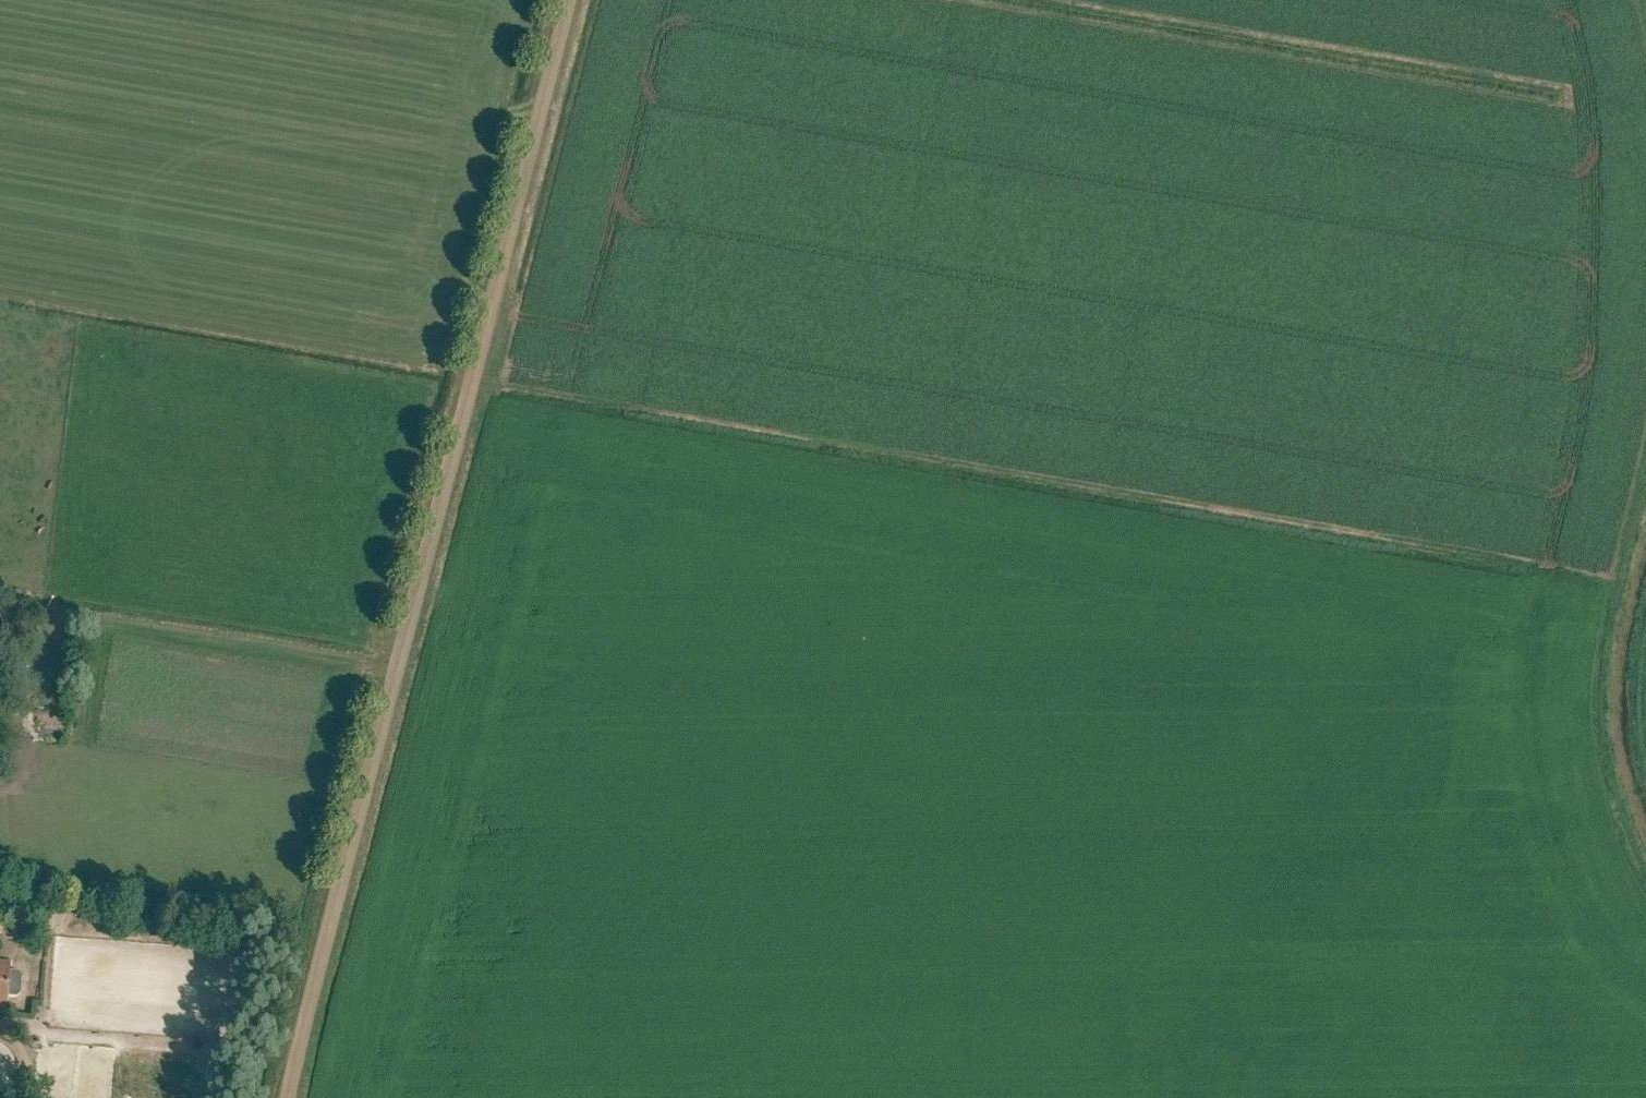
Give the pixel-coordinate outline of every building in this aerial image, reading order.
[(9,1002),(9,997),(19,998),(23,994),(24,978),(21,974),(11,973),(12,960),(0,959),(0,1001),(9,1002)]
